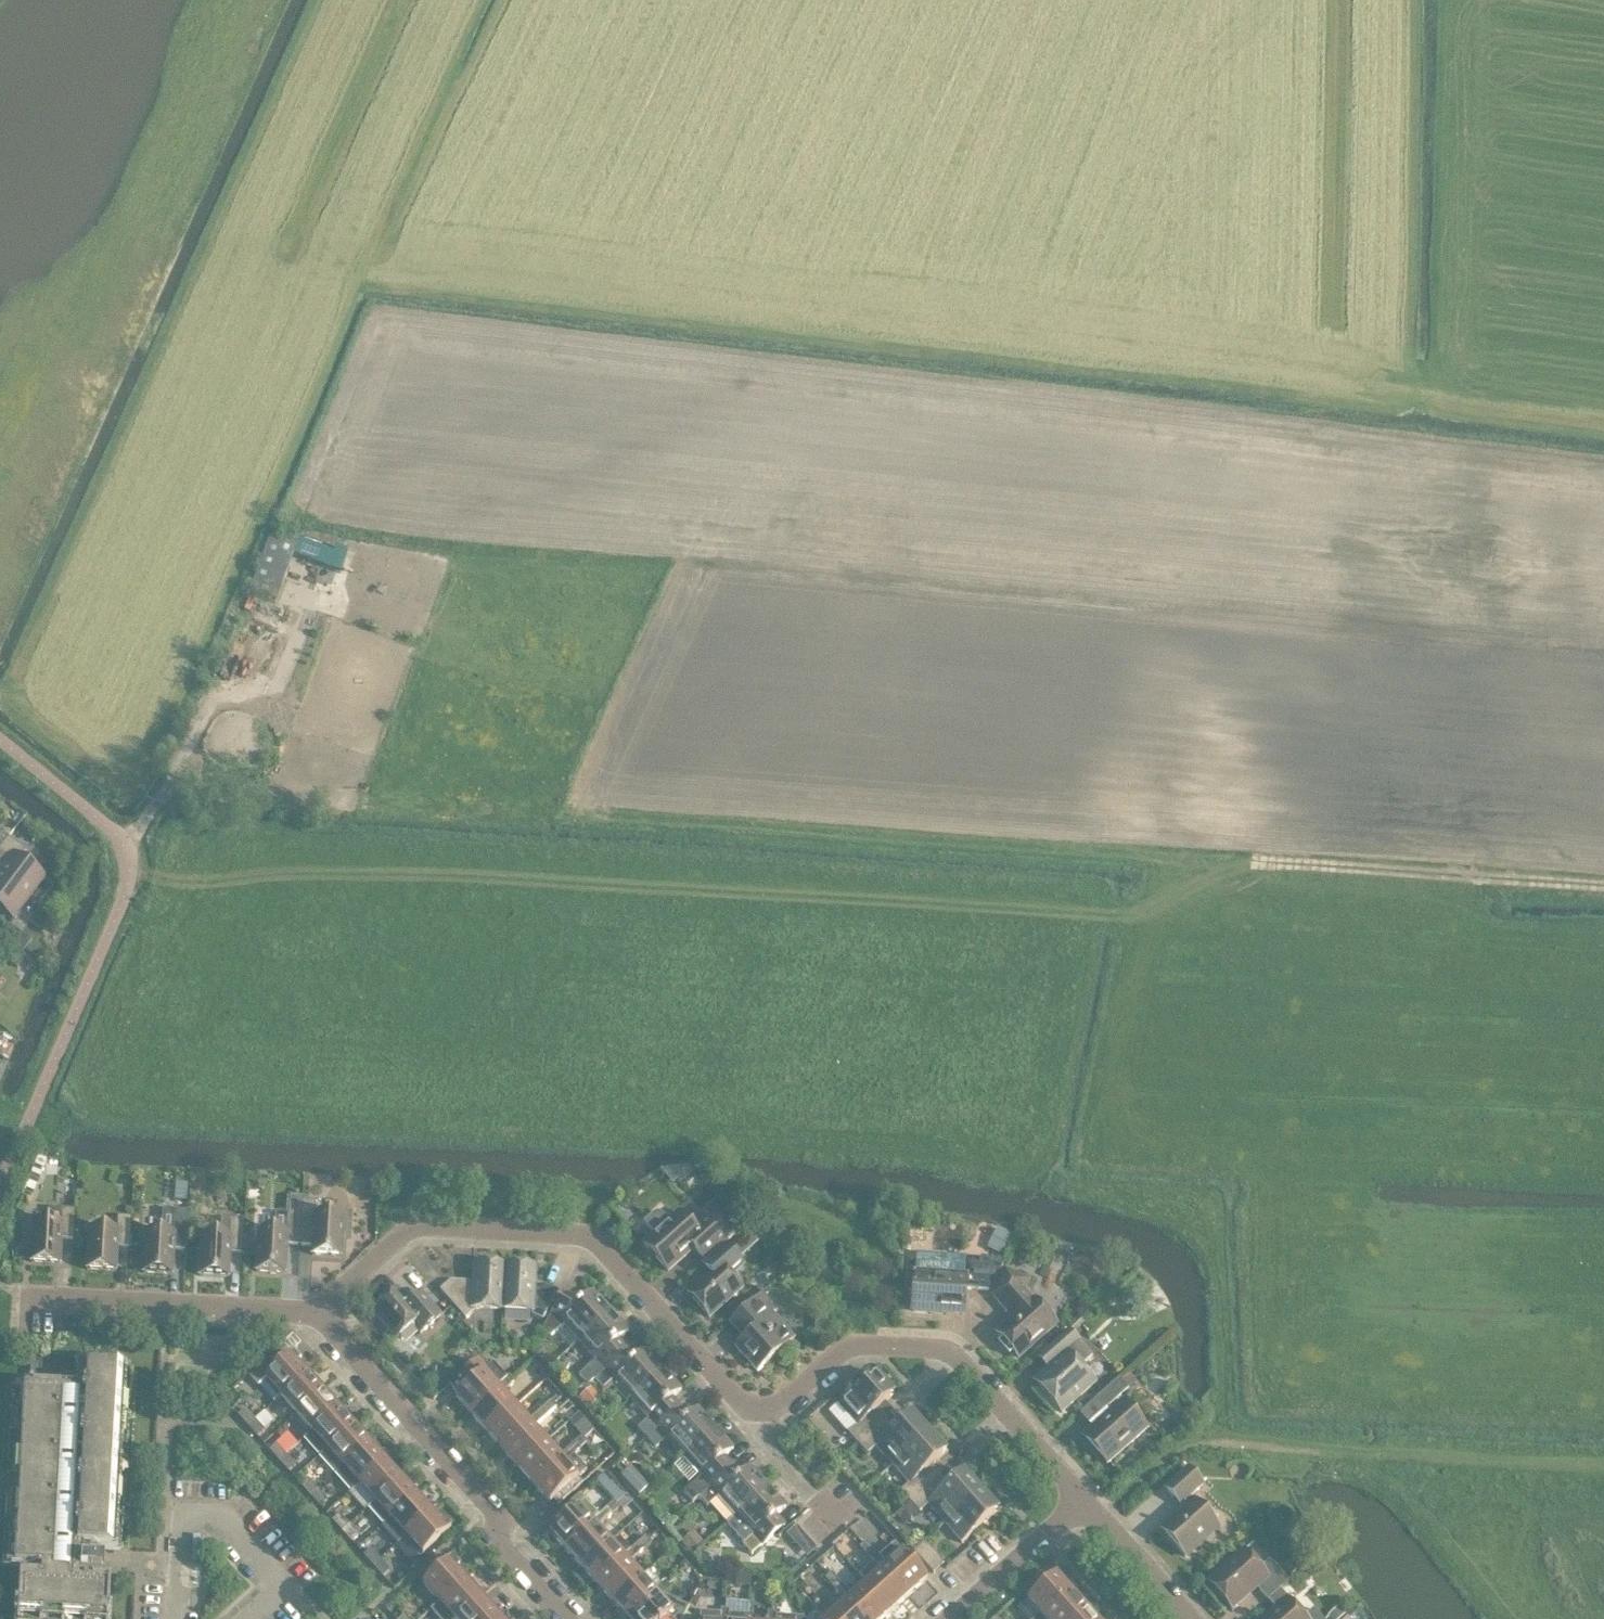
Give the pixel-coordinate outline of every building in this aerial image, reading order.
[(323,554),(273,534),(251,589),(265,594),(274,572),(279,574),(289,549),(293,551),(292,554),(331,569),(338,550),(326,546),(323,554)] [(0,845),(0,865),(4,868),(0,873),(0,905),(15,916),(44,878),(18,859),(25,849),(7,836),(0,845)] [(742,1225),(717,1197),(702,1210),(707,1215),(693,1227),(678,1210),(668,1220),(662,1213),(657,1212),(653,1213),(644,1220),(654,1232),(643,1242),(667,1269),(693,1246),(704,1259),(742,1225)] [(301,1212),(299,1244),(312,1244),(311,1253),(340,1255),(342,1214),(314,1213),(315,1200),(301,1199),(300,1212),(301,1212)] [(75,1208),(50,1206),(49,1221),(33,1220),(30,1260),(59,1262),(60,1237),(73,1238),(75,1208)] [(143,1271),(171,1272),(173,1248),(186,1248),(188,1209),(161,1207),(160,1231),(145,1230),(143,1271)] [(299,1244),(301,1212),(300,1212),(274,1210),(273,1230),(258,1229),(256,1269),(284,1271),(286,1243),(299,1244)] [(115,1269),(116,1245),(129,1245),(131,1215),(117,1214),(116,1229),(89,1227),(86,1267),(115,1269)] [(227,1275),(229,1251),(242,1251),(244,1217),(229,1216),(228,1235),(201,1233),(199,1274),(227,1275)] [(1004,1251),(1011,1231),(997,1226),(990,1246),(1004,1251)] [(705,1260),(714,1270),(688,1293),(708,1315),(740,1286),(720,1264),(733,1252),(724,1242),(705,1260)] [(1004,1258),(915,1252),(912,1308),(962,1311),(963,1287),(989,1289),(1004,1258)] [(465,1280),(450,1279),(439,1288),(465,1317),(473,1309),(474,1306),(502,1308),(504,1265),(474,1263),(473,1284),(465,1284),(465,1280)] [(556,1290),(545,1284),(543,1288),(533,1288),(534,1266),(504,1265),(502,1308),(530,1310),(530,1313),(542,1318),(556,1290)] [(1004,1268),(991,1293),(1012,1317),(996,1331),(1018,1356),(1055,1323),(1033,1298),(1032,1300),(1022,1289),(1027,1279),(1004,1268)] [(610,1310),(592,1290),(584,1297),(563,1286),(541,1330),(551,1334),(561,1319),(578,1339),(610,1310)] [(419,1332),(429,1324),(441,1313),(419,1289),(407,1299),(396,1287),(371,1309),(396,1337),(399,1335),(401,1337),(414,1326),(419,1332)] [(794,1337),(772,1312),(776,1308),(761,1291),(738,1312),(752,1328),(734,1344),(757,1370),(794,1337)] [(628,1330),(610,1310),(578,1339),(596,1358),(578,1374),(587,1384),(594,1378),(627,1347),(619,1338),(628,1330)] [(1092,1355),(1078,1340),(1068,1329),(1043,1351),(1053,1362),(1033,1380),(1061,1411),(1093,1382),(1079,1366),(1092,1355)] [(631,1397),(662,1369),(645,1349),(636,1357),(627,1347),(594,1378),(602,1387),(613,1378),(631,1397)] [(308,1369),(292,1351),(281,1361),(272,1351),(247,1373),(258,1385),(265,1378),(280,1395),(308,1369)] [(16,1618),(41,1618),(41,1617),(61,1618),(108,1618),(110,1580),(94,1579),(94,1573),(100,1573),(102,1547),(122,1548),(122,1546),(114,1545),(115,1526),(123,1526),(123,1523),(120,1523),(121,1504),(124,1504),(125,1501),(116,1501),(117,1481),(126,1482),(126,1479),(123,1479),(124,1460),(127,1460),(127,1457),(118,1457),(120,1437),(128,1438),(128,1435),(125,1435),(126,1415),(129,1416),(129,1413),(121,1413),(122,1393),(131,1394),(131,1391),(127,1391),(128,1371),(132,1371),(132,1369),(83,1366),(82,1371),(69,1371),(70,1355),(31,1352),(29,1385),(10,1384),(10,1387),(13,1387),(12,1407),(9,1406),(9,1409),(17,1409),(16,1429),(8,1428),(8,1431),(11,1431),(10,1451),(7,1451),(7,1453),(15,1454),(14,1473),(5,1473),(5,1475),(9,1475),(8,1495),(4,1495),(4,1497),(13,1498),(12,1517),(3,1517),(3,1519),(6,1520),(5,1539),(2,1539),(2,1542),(10,1542),(9,1562),(1,1561),(0,1564),(42,1566),(41,1576),(19,1575),(16,1618)] [(499,1388),(496,1385),(506,1376),(492,1361),(486,1367),(477,1357),(448,1382),(457,1392),(454,1395),(470,1413),(499,1388)] [(296,1412),(324,1387),(308,1369),(280,1395),(296,1412)] [(680,1388),(662,1369),(631,1397),(648,1416),(637,1426),(646,1436),(680,1406),(671,1396),(680,1388)] [(887,1415),(878,1405),(893,1392),(875,1372),(861,1385),(859,1382),(837,1401),(856,1423),(847,1431),(857,1442),(887,1415)] [(1095,1397),(1107,1411),(1081,1434),(1107,1462),(1146,1428),(1121,1399),(1130,1391),(1127,1388),(1134,1382),(1126,1373),(1120,1379),(1118,1377),(1095,1397)] [(507,1375),(506,1376),(496,1385),(499,1388),(470,1413),(486,1431),(514,1406),(502,1391),(513,1381),(507,1375)] [(296,1412),(311,1430),(339,1404),(324,1387),(296,1412)] [(590,1387),(578,1397),(587,1407),(599,1396),(590,1387)] [(544,1416),(555,1406),(550,1400),(538,1410),(544,1416)] [(339,1404),(311,1430),(327,1447),(355,1422),(339,1404)] [(501,1448),(530,1423),(533,1426),(544,1416),(538,1410),(527,1420),(514,1406),(486,1431),(501,1448)] [(683,1455),(715,1427),(697,1407),(688,1415),(680,1406),(646,1436),(655,1446),(666,1436),(683,1455)] [(247,1424),(254,1418),(244,1407),(237,1413),(247,1424)] [(887,1415),(857,1442),(866,1452),(875,1444),(892,1463),(927,1431),(910,1412),(896,1424),(887,1415)] [(256,1435),(263,1428),(254,1418),(247,1424),(256,1435)] [(335,1471),(371,1439),(355,1422),(327,1447),(329,1449),(321,1456),(335,1471)] [(546,1440),(533,1426),(530,1423),(501,1448),(517,1466),(546,1440)] [(732,1447),(715,1427),(683,1455),(700,1475),(683,1491),(692,1501),(698,1495),(732,1464),(723,1455),(732,1447)] [(892,1463),(908,1481),(899,1489),(909,1500),(939,1473),(931,1463),(945,1450),(927,1431),(892,1463)] [(289,1432),(277,1441),(285,1452),(298,1443),(289,1432)] [(575,1451),(587,1441),(581,1435),(569,1445),(575,1451)] [(358,1482),(386,1457),(371,1439),(335,1471),(351,1489),(359,1482),(358,1482)] [(533,1483),(561,1458),(564,1461),(572,1454),(575,1451),(569,1445),(558,1455),(546,1440),(517,1466),(533,1483)] [(278,1459),(285,1453),(275,1442),(268,1448),(278,1459)] [(287,1469),(294,1463),(285,1453),(278,1459),(287,1469)] [(572,1454),(564,1461),(561,1458),(533,1483),(549,1501),(559,1493),(563,1498),(582,1481),(577,1476),(586,1468),(572,1454)] [(359,1482),(374,1500),(402,1475),(386,1457),(358,1482),(359,1482)] [(735,1514),(767,1485),(750,1466),(740,1474),(732,1464),(698,1495),(707,1504),(718,1495),(735,1514)] [(1217,1525),(1189,1494),(1202,1483),(1187,1466),(1164,1487),(1184,1508),(1161,1529),(1184,1555),(1217,1525)] [(939,1473),(909,1500),(919,1511),(927,1503),(944,1521),(980,1489),(962,1470),(948,1483),(939,1473)] [(390,1517),(418,1492),(402,1475),(374,1500),(390,1517)] [(309,1494),(317,1488),(307,1477),(300,1483),(309,1494)] [(638,1492),(648,1484),(642,1478),(633,1486),(638,1492)] [(785,1505),(767,1485),(735,1514),(726,1523),(743,1542),(742,1543),(751,1553),(784,1523),(776,1513),(785,1505)] [(318,1504),(326,1498),(317,1488),(309,1494),(318,1504)] [(961,1540),(997,1509),(980,1489),(944,1521),(961,1540)] [(390,1517),(406,1535),(434,1509),(418,1492),(390,1517)] [(549,1530),(565,1549),(593,1523),(596,1526),(607,1516),(602,1510),(597,1514),(584,1499),(549,1530)] [(607,1516),(619,1506),(613,1500),(602,1510),(607,1516)] [(450,1528),(434,1509),(406,1535),(422,1553),(450,1528)] [(341,1529),(348,1523),(339,1512),(331,1519),(341,1529)] [(670,1517),(665,1512),(658,1518),(663,1523),(670,1517)] [(350,1540),(357,1533),(348,1523),(341,1529),(350,1540)] [(565,1549),(581,1566),(609,1541),(596,1526),(593,1523),(565,1549)] [(625,1558),(627,1561),(639,1551),(633,1545),(629,1549),(616,1535),(609,1541),(581,1566),(596,1583),(625,1558)] [(639,1551),(650,1541),(644,1535),(633,1545),(639,1551)] [(807,1558),(817,1549),(805,1536),(795,1545),(807,1558)] [(869,1557),(876,1552),(865,1540),(859,1546),(869,1557)] [(933,1572),(943,1562),(923,1540),(913,1549),(933,1572)] [(879,1569),(882,1566),(908,1594),(926,1578),(894,1542),(879,1555),(876,1552),(869,1557),(872,1561),(879,1569)] [(372,1564),(380,1558),(370,1547),(363,1553),(372,1564)] [(1231,1607),(1255,1585),(1267,1598),(1278,1588),(1288,1579),(1276,1567),(1269,1558),(1259,1567),(1243,1549),(1208,1581),(1231,1607)] [(422,1582),(438,1601),(467,1575),(450,1557),(422,1582)] [(382,1575),(389,1568),(380,1558),(372,1564),(382,1575)] [(596,1583),(612,1601),(640,1576),(627,1561),(625,1558),(596,1583)] [(890,1610),(908,1594),(882,1566),(879,1569),(872,1561),(858,1574),(865,1581),(890,1610)] [(664,1580),(660,1583),(648,1569),(640,1576),(612,1601),(627,1618),(656,1593),(659,1596),(661,1594),(670,1586),(664,1580)] [(1039,1613),(1032,1618),(1044,1618),(1042,1617),(1071,1591),(1061,1580),(1065,1577),(1059,1570),(1026,1599),(1039,1613)] [(834,1589),(841,1583),(830,1571),(824,1577),(834,1589)] [(482,1593),(467,1575),(438,1601),(430,1608),(440,1618),(454,1618),(482,1593)] [(841,1583),(834,1589),(844,1600),(847,1597),(867,1618),(880,1618),(890,1610),(865,1581),(851,1594),(841,1583)] [(1303,1616),(1278,1588),(1267,1598),(1276,1608),(1263,1618),(1323,1618),(1312,1607),(1303,1616)] [(1090,1605),(1085,1599),(1081,1602),(1071,1591),(1042,1617),(1044,1618),(1075,1618),(1090,1605)] [(455,1618),(488,1618),(498,1610),(482,1593),(454,1618),(455,1618)] [(627,1618),(628,1618),(681,1618),(687,1606),(661,1594),(659,1596),(656,1593),(627,1618)] [(830,1613),(836,1618),(867,1618),(847,1597),(844,1600),(830,1613)] [(1092,1615),(1096,1612),(1090,1605),(1075,1618),(1095,1618),(1092,1615)] [(719,1612),(719,1618),(748,1618),(748,1615),(728,1614),(728,1608),(720,1607),(719,1612)] [(498,1610),(488,1618),(505,1618),(498,1610)] [(775,1614),(775,1610),(767,1610),(766,1618),(775,1618),(775,1614)] [(719,1612),(700,1611),(699,1618),(719,1618),(719,1612)]
